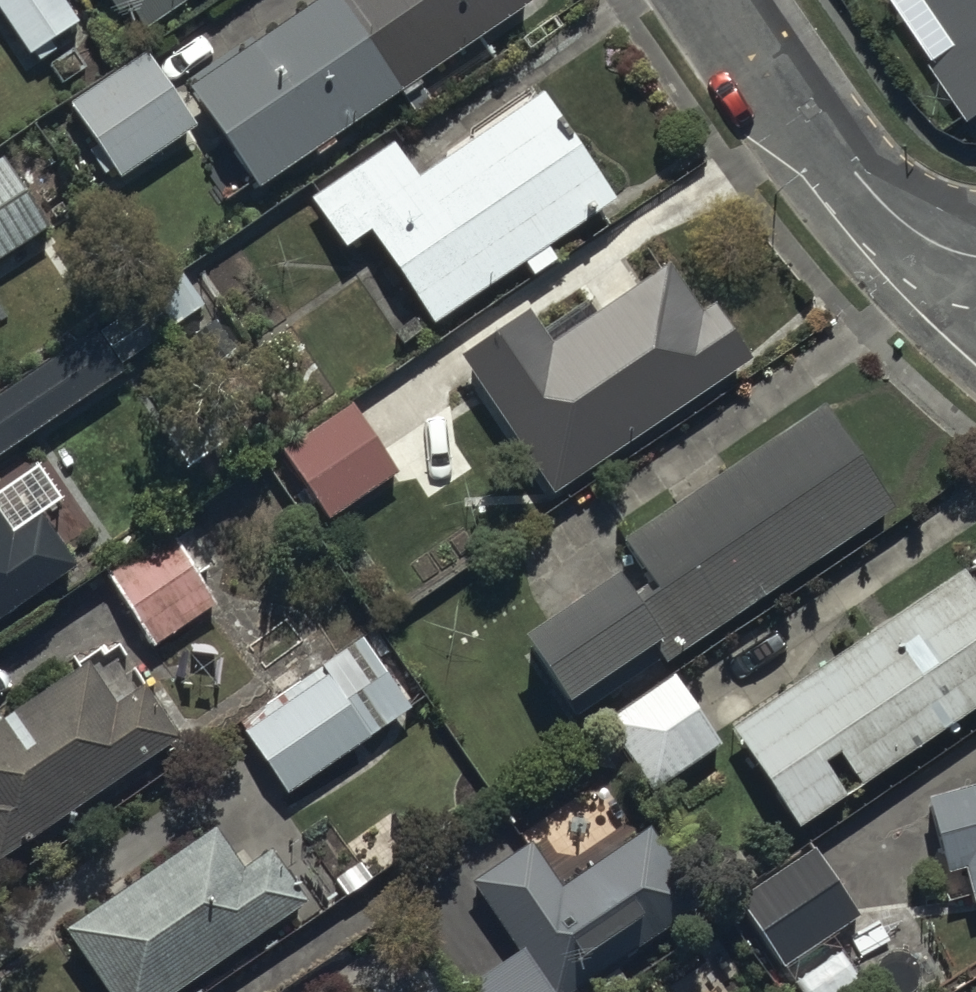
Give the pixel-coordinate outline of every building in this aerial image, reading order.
[(32,54),(83,19),(70,0),(0,0),(0,8),(32,54)] [(141,22),(173,0),(126,0),(141,22)] [(250,184),(522,0),(297,0),(179,80),(250,184)] [(956,29),(922,52),(966,120),(975,113),(975,0),(937,0),(956,29)] [(65,100),(115,174),(196,119),(146,45),(65,100)] [(338,237),(365,219),(431,316),(612,194),(535,82),(410,167),(389,135),(306,191),(338,237)] [(51,226),(0,152),(0,260),(51,226)] [(475,384),(548,491),(739,361),(755,350),(714,290),(697,301),(666,255),(547,335),(523,300),(451,349),(475,384)] [(122,370),(90,324),(0,385),(0,453),(122,370)] [(571,709),(670,642),(677,653),(891,508),(811,391),(597,536),(611,556),(512,623),(571,709)] [(278,452),(330,527),(406,476),(354,400),(278,452)] [(69,559),(32,505),(5,523),(0,515),(0,606),(69,559)] [(100,568),(154,647),(223,601),(168,521),(100,568)] [(792,825),(975,701),(975,586),(959,561),(722,722),(792,825)] [(237,715),(290,792),(412,710),(359,633),(237,715)] [(4,853),(153,752),(179,734),(137,672),(111,690),(86,654),(0,712),(0,847),(4,853)] [(597,722),(646,792),(722,740),(674,670),(597,722)] [(932,798),(950,868),(968,864),(975,896),(975,787),(932,798)] [(113,991),(161,991),(275,915),(302,896),(263,839),(236,858),(210,820),(63,919),(113,991)] [(561,986),(696,895),(646,822),(560,880),(529,834),(470,874),(501,920),(513,938),(448,982),(455,991),(565,991),(561,986)] [(734,899),(783,972),(868,914),(819,842),(734,899)]
